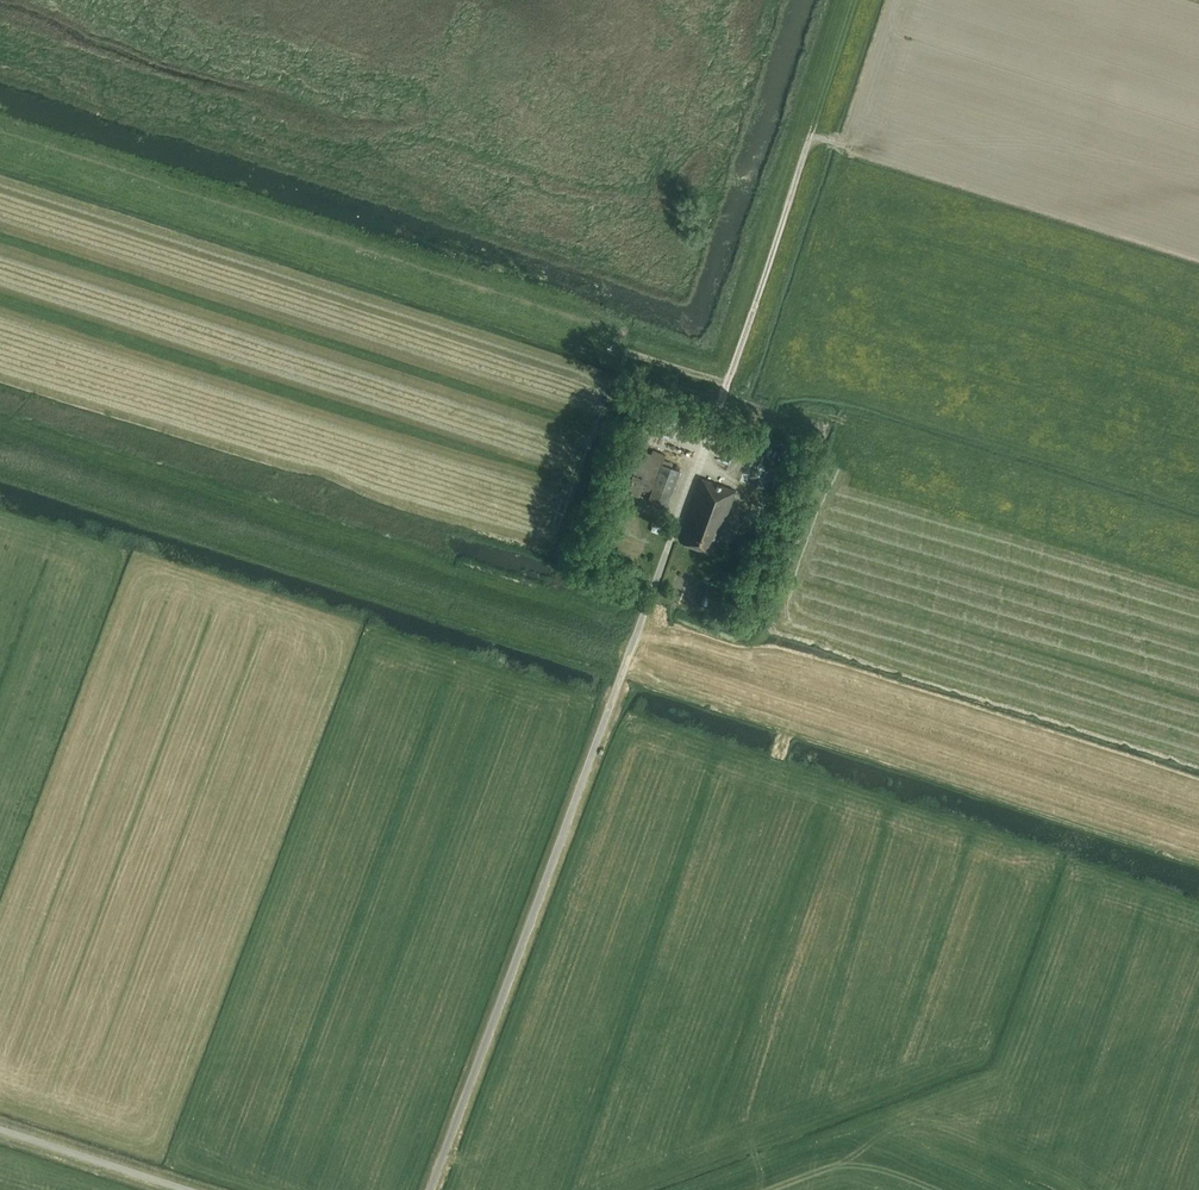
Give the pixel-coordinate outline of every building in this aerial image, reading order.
[(669,442),(672,430),(659,427),(655,438),(669,442)] [(665,453),(652,449),(651,453),(642,450),(627,491),(667,506),(680,469),(662,462),(665,453)] [(679,539),(713,552),(735,490),(702,478),(679,539)]
